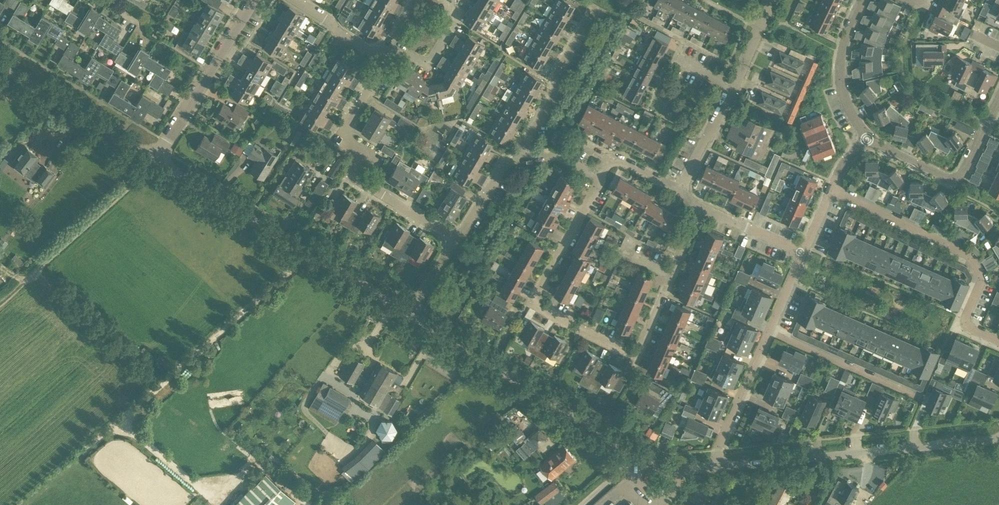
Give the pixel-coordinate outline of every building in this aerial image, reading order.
[(29,7),(17,0),(4,0),(3,3),(5,4),(15,10),(13,14),(12,13),(6,23),(29,37),(35,27),(22,19),(29,7)] [(48,4),(67,15),(69,11),(70,12),(73,7),(63,0),(51,0),(48,4)] [(129,0),(143,9),(147,3),(145,1),(145,0),(130,0),(129,0)] [(216,10),(220,4),(214,0),(200,0),(206,3),(200,13),(216,23),(219,19),(216,18),(220,12),(222,14),(222,13),(216,10)] [(342,2),(339,0),(338,0),(334,6),(338,8),(342,2)] [(393,5),(384,0),(371,0),(368,5),(384,14),(387,10),(389,11),(393,5)] [(498,1),(496,0),(476,0),(476,1),(491,11),(498,1)] [(572,14),(569,12),(573,6),(562,0),(555,0),(551,7),(569,18),(572,14)] [(653,5),(659,8),(654,17),(653,16),(651,21),(657,24),(659,19),(660,16),(663,11),(669,0),(656,0),(653,5)] [(681,0),(669,0),(663,11),(673,16),(681,0)] [(680,24),(690,5),(681,0),(673,16),(678,19),(677,21),(678,23),(680,24)] [(840,2),(836,0),(822,0),(820,5),(835,12),(840,2)] [(901,6),(888,0),(880,0),(877,5),(879,6),(876,12),(892,20),(896,12),(897,13),(901,6)] [(963,0),(940,0),(939,2),(950,8),(947,13),(959,19),(964,8),(961,6),(964,0),(963,0)] [(491,11),(476,1),(472,7),(470,5),(467,10),(485,21),(491,11)] [(177,13),(180,8),(173,4),(170,9),(177,13)] [(519,13),(523,6),(519,4),(515,10),(519,13)] [(345,14),(349,7),(344,5),(340,12),(345,14)] [(380,26),(382,22),(380,21),(384,14),(368,5),(362,15),(380,26)] [(692,26),(700,10),(690,5),(680,24),(685,27),(687,23),(692,26)] [(830,22),(835,12),(820,5),(815,15),(830,22)] [(304,16),(289,6),(285,12),(282,11),(280,15),(298,26),(304,16)] [(93,24),(98,15),(99,13),(90,7),(82,20),(69,12),(70,12),(69,11),(67,15),(64,20),(87,35),(93,25),(93,24)] [(567,23),(569,18),(551,7),(545,17),(560,27),(564,21),(567,23)] [(979,14),(985,17),(988,10),(982,8),(979,14)] [(174,17),(177,13),(170,9),(167,13),(174,17)] [(536,26),(537,25),(526,18),(529,12),(525,9),(521,16),(536,26)] [(478,31),(485,21),(467,10),(464,15),(467,16),(463,22),(478,31)] [(519,13),(515,10),(513,13),(509,11),(507,14),(515,19),(519,13)] [(701,31),(709,15),(700,10),(692,26),(701,31)] [(892,20),(876,12),(874,11),(870,19),(872,20),(869,26),(869,27),(885,34),(889,27),(890,27),(894,20),(892,20)] [(216,23),(200,13),(194,23),(210,33),(212,29),(210,28),(213,23),(216,24),(216,23)] [(956,25),(959,19),(947,13),(945,19),(936,15),(928,29),(936,33),(938,30),(947,34),(953,23),(956,25)] [(114,38),(119,28),(98,15),(93,24),(93,25),(104,32),(97,44),(116,55),(118,52),(119,52),(121,47),(111,41),(113,37),(114,38)] [(291,36),(298,26),(280,15),(277,20),(279,21),(276,27),(291,36)] [(377,32),(380,26),(362,15),(355,26),(371,36),(375,30),(377,32)] [(711,36),(719,20),(709,15),(701,31),(711,36)] [(825,33),(830,22),(815,15),(810,26),(825,33)] [(60,36),(64,30),(41,16),(35,27),(29,37),(28,39),(37,44),(44,32),(57,39),(58,39),(60,36)] [(521,16),(517,22),(522,24),(524,21),(535,28),(536,26),(521,16)] [(557,38),(560,34),(557,32),(560,27),(545,17),(539,27),(557,38)] [(719,20),(711,36),(721,41),(721,40),(726,43),(730,34),(725,32),(729,25),(719,20)] [(506,34),(512,24),(508,21),(502,32),(506,34)] [(210,33),(194,23),(187,33),(187,34),(203,44),(206,40),(204,38),(207,33),(209,34),(210,33)] [(885,34),(869,27),(869,26),(867,25),(863,34),(866,35),(863,43),(882,47),(883,40),(885,41),(887,35),(885,34)] [(513,39),(519,29),(514,26),(508,36),(513,39)] [(291,36),(276,27),(272,33),(270,31),(267,36),(285,47),(291,36)] [(554,43),(557,38),(539,27),(533,37),(548,47),(552,42),(554,43)] [(201,51),(204,45),(203,44),(187,34),(187,33),(183,31),(177,42),(174,47),(189,57),(192,52),(197,55),(199,50),(201,51)] [(320,40),(323,34),(319,31),(315,37),(320,40)] [(78,48),(60,36),(58,39),(57,39),(54,44),(64,51),(62,54),(56,63),(78,77),(84,67),(72,60),(78,48)] [(279,57),(285,47),(267,36),(265,40),(267,42),(264,48),(279,57)] [(483,46),(467,36),(464,42),(461,40),(459,44),(477,55),(483,46)] [(663,53),(667,44),(652,36),(647,45),(663,53)] [(316,46),(320,40),(315,37),(311,43),(316,46)] [(545,59),(547,55),(545,53),(548,47),(533,37),(526,48),(545,59)] [(882,47),(863,43),(861,42),(859,51),(862,52),(861,60),(861,61),(881,61),(881,60),(879,60),(880,54),(882,54),(884,47),(882,47)] [(471,66),(477,55),(459,44),(456,49),(458,51),(455,56),(471,66)] [(933,50),(933,44),(916,44),(916,56),(924,56),(924,66),(933,66),(933,63),(943,63),(943,50),(933,50)] [(658,63),(663,53),(647,45),(642,54),(658,63)] [(142,64),(147,55),(148,54),(138,47),(131,60),(118,52),(119,52),(118,52),(116,55),(113,61),(136,75),(142,64),(143,64),(142,64)] [(542,63),(545,59),(526,48),(520,58),(536,67),(539,62),(542,63)] [(307,60),(311,53),(307,50),(303,57),(307,60)] [(805,62),(779,50),(774,62),(800,74),(805,62)] [(272,63),(256,53),(253,59),(250,58),(248,62),(266,73),(270,67),(279,73),(283,75),(287,69),(273,60),(272,63)] [(653,72),(658,63),(642,54),(637,64),(653,72)] [(164,78),(169,68),(147,55),(142,64),(143,64),(142,64),(155,72),(148,84),(168,96),(173,87),(162,80),(163,78),(164,78)] [(471,66),(455,56),(451,63),(449,61),(446,65),(465,76),(471,66)] [(965,90),(973,74),(967,72),(971,63),(956,56),(953,64),(956,66),(951,75),(958,78),(954,85),(965,90)] [(111,73),(112,70),(90,57),(84,67),(78,77),(76,78),(86,84),(93,71),(106,79),(106,78),(107,79),(110,72),(111,73)] [(304,66),(307,60),(303,57),(299,63),(304,66)] [(312,67),(316,60),(312,58),(308,64),(312,67)] [(348,80),(350,76),(347,74),(351,68),(335,59),(330,69),(348,80)] [(861,61),(861,60),(859,60),(859,69),(862,69),(863,79),(883,74),(882,73),(881,74),(880,67),(882,67),(881,61),(861,61)] [(501,72),(506,64),(501,61),(497,69),(501,72)] [(814,70),(817,64),(811,61),(808,68),(809,68),(801,85),(801,84),(796,97),(789,114),(788,114),(786,120),(791,123),(794,116),(801,99),(802,99),(807,87),(814,70)] [(260,83),(266,73),(248,62),(245,67),(247,68),(244,74),(260,83)] [(489,76),(495,66),(491,63),(485,74),(481,72),(489,76)] [(648,82),(653,72),(637,64),(632,74),(648,82)] [(458,87),(465,76),(446,65),(443,70),(446,72),(443,78),(445,79),(457,86),(458,87)] [(345,85),(348,80),(330,69),(323,79),(339,88),(342,83),(345,85)] [(410,73),(404,69),(394,85),(405,91),(416,73),(412,70),(410,73)] [(994,84),(997,76),(983,69),(979,77),(973,74),(965,90),(976,96),(980,89),(986,91),(990,82),(994,84)] [(536,92),(539,88),(536,86),(540,80),(524,71),(518,81),(536,92)] [(796,82),(770,71),(765,83),(791,94),(796,82)] [(129,85),(110,73),(111,73),(110,72),(107,79),(106,78),(106,79),(104,82),(115,88),(113,91),(107,100),(129,114),(135,105),(122,97),(129,85)] [(304,81),(308,74),(303,72),(299,78),(304,81)] [(489,76),(481,72),(479,76),(478,75),(474,81),(479,84),(478,84),(483,87),(489,76)] [(423,85),(425,82),(419,78),(421,76),(416,73),(405,91),(415,97),(423,84),(423,85)] [(260,83),(244,74),(240,80),(238,78),(235,83),(254,94),(260,83)] [(642,91),(648,82),(632,74),(627,83),(642,91)] [(286,85),(289,79),(285,76),(281,82),(286,85)] [(300,87),(304,81),(299,78),(295,85),(300,87)] [(867,102),(877,94),(875,92),(881,91),(878,78),(866,81),(867,87),(859,93),(867,102)] [(335,100),(338,96),(335,95),(339,88),(323,79),(317,89),(335,100)] [(437,103),(441,102),(440,98),(451,95),(457,86),(445,79),(442,83),(435,85),(438,99),(436,99),(437,103)] [(534,97),(536,92),(518,81),(512,92),(528,101),(531,96),(534,97)] [(898,90),(903,87),(899,81),(894,84),(898,90)] [(279,96),(286,85),(281,82),(274,93),(278,95),(279,96)] [(494,93),(497,88),(493,85),(494,85),(489,82),(485,89),(489,92),(490,91),(494,93)] [(247,105),(254,94),(235,83),(232,87),(235,89),(231,95),(247,105)] [(637,102),(642,91),(627,83),(621,94),(637,102)] [(427,87),(423,85),(423,84),(415,97),(415,98),(414,100),(416,103),(418,104),(421,99),(425,102),(436,99),(438,99),(435,85),(427,87)] [(902,96),(907,93),(903,87),(898,90),(902,96)] [(287,99),(291,92),(287,89),(282,96),(287,99)] [(332,106),(335,100),(317,89),(311,100),(326,109),(329,104),(332,106)] [(487,103),(489,99),(486,97),(489,92),(485,89),(479,99),(487,103)] [(787,102),(761,91),(756,103),(782,114),(787,102)] [(524,113),(527,109),(524,107),(528,101),(512,92),(506,102),(524,113)] [(158,117),(164,108),(141,94),(135,105),(129,114),(128,116),(138,122),(145,110),(158,117)] [(272,105),(276,99),(272,96),(268,103),(272,105)] [(393,111),(397,105),(386,99),(383,104),(393,111)] [(323,121),(325,117),(322,115),(326,109),(311,100),(305,110),(323,121)] [(521,118),(524,113),(506,102),(500,112),(516,121),(519,116),(521,118)] [(268,112),(272,107),(272,105),(268,103),(264,109),(268,112)] [(477,113),(481,105),(477,103),(472,110),(477,113)] [(925,111),(927,106),(920,103),(918,108),(925,111)] [(248,112),(236,105),(232,111),(223,106),(216,117),(232,127),(234,125),(240,129),(245,120),(244,120),(248,112)] [(586,132),(598,110),(588,105),(579,122),(586,126),(587,124),(589,125),(585,131),(586,132)] [(900,113),(890,105),(886,110),(885,107),(873,112),(878,123),(887,119),(891,123),(900,113)] [(931,114),(933,110),(927,106),(925,111),(931,114)] [(393,126),(395,122),(374,109),(368,119),(383,129),(386,123),(393,126)] [(320,126),(323,121),(305,110),(298,120),(314,130),(317,124),(320,126)] [(599,133),(608,115),(598,110),(586,132),(588,133),(591,126),(593,127),(592,129),(599,133)] [(512,133),(514,129),(512,127),(516,121),(500,112),(494,122),(512,133)] [(905,139),(908,127),(905,126),(909,121),(900,113),(891,123),(895,126),(893,136),(905,139)] [(606,142),(618,120),(608,115),(599,133),(606,137),(607,134),(608,135),(605,142),(606,142)] [(805,135),(826,127),(821,115),(800,123),(805,135)] [(259,125),(263,119),(259,116),(255,122),(259,125)] [(410,131),(413,126),(400,118),(397,123),(410,131)] [(774,130),(749,118),(746,125),(734,119),(726,137),(738,142),(735,148),(760,160),(774,130)] [(379,142),(386,131),(382,129),(383,129),(368,119),(361,131),(379,142)] [(619,144),(621,140),(629,126),(618,120),(606,142),(608,143),(611,137),(613,138),(612,140),(619,144)] [(959,129),(962,123),(957,121),(954,127),(959,129)] [(509,138),(512,133),(494,122),(488,133),(503,142),(506,137),(509,138)] [(294,145),(302,131),(292,126),(284,139),(294,145)] [(632,146),(639,132),(629,126),(621,140),(632,146)] [(810,147),(830,139),(826,127),(805,135),(810,147)] [(305,129),(300,139),(308,144),(314,134),(305,129)] [(937,147),(942,135),(931,130),(928,136),(926,133),(916,141),(924,151),(932,145),(937,147)] [(642,151),(650,137),(639,132),(632,146),(642,151)] [(962,142),(955,132),(947,138),(942,135),(937,147),(948,153),(951,147),(953,149),(962,142)] [(454,144),(459,137),(454,134),(450,141),(454,144)] [(488,155),(490,150),(488,149),(491,143),(475,134),(470,144),(488,155)] [(229,144),(214,135),(210,141),(204,137),(195,150),(213,161),(220,150),(223,153),(229,144)] [(653,157),(660,143),(650,137),(642,151),(653,157)] [(815,159),(835,151),(830,139),(810,147),(815,159)] [(485,160),(488,155),(470,144),(463,154),(479,163),(482,159),(485,160)] [(262,150),(254,145),(247,156),(255,161),(251,169),(264,178),(276,157),(263,149),(262,150)] [(391,157),(394,151),(383,145),(380,150),(391,157)] [(41,169),(33,164),(38,158),(24,147),(10,164),(32,181),(34,179),(44,187),(53,175),(43,166),(41,169)] [(766,173),(764,176),(770,178),(779,157),(780,155),(774,153),(768,167),(766,173)] [(476,175),(478,171),(475,170),(479,163),(463,154),(457,164),(476,175)] [(398,187),(407,172),(396,165),(400,158),(395,155),(388,165),(394,169),(387,180),(398,187)] [(442,165),(446,157),(442,155),(438,162),(442,165)] [(768,167),(746,157),(743,163),(766,173),(768,167)] [(303,187),(313,173),(295,161),(286,175),(303,187)] [(788,170),(790,165),(782,161),(775,176),(780,178),(784,168),(788,170)] [(877,184),(883,173),(878,170),(878,161),(866,161),(866,173),(869,173),(866,179),(877,184)] [(473,181),(476,175),(457,164),(451,175),(467,185),(470,179),(473,181)] [(710,185),(717,171),(706,165),(699,180),(710,185)] [(421,185),(428,175),(430,171),(423,166),(416,177),(407,172),(398,187),(409,194),(416,182),(421,185)] [(328,174),(334,178),(339,170),(338,170),(333,167),(328,174)] [(903,179),(895,169),(888,175),(883,173),(877,184),(889,190),(891,184),(893,186),(903,179)] [(441,181),(444,176),(433,170),(428,179),(441,181)] [(721,190),(728,176),(717,171),(710,185),(721,190)] [(581,179),(568,172),(565,177),(561,175),(555,185),(569,193),(572,188),(576,191),(579,186),(578,185),(581,179)] [(812,192),(817,181),(800,174),(796,185),(795,185),(812,192)] [(303,187),(286,175),(279,185),(278,185),(272,193),(292,207),(298,198),(297,197),(303,187)] [(732,195),(739,181),(728,176),(721,190),(732,195)] [(623,198),(631,183),(620,177),(612,191),(623,198)] [(994,179),(989,190),(998,195),(998,182),(994,179)] [(320,197),(327,186),(320,181),(312,192),(320,197)] [(741,205),(747,190),(737,185),(739,181),(732,195),(730,200),(741,205)] [(922,206),(928,194),(923,192),(923,182),(910,182),(910,195),(913,195),(911,200),(922,206)] [(633,204),(641,189),(631,183),(623,198),(633,204)] [(807,203),(812,192),(795,185),(796,185),(791,183),(790,186),(794,188),(791,196),(807,203)] [(854,192),(857,187),(850,184),(848,189),(854,192)] [(871,184),(866,195),(878,201),(883,190),(871,184)] [(568,206),(570,202),(565,199),(569,193),(555,185),(549,195),(568,206)] [(431,195),(433,192),(423,187),(415,200),(423,204),(429,194),(431,195)] [(459,207),(465,197),(450,188),(444,198),(459,207)] [(643,210),(651,195),(641,189),(633,204),(643,209),(643,210)] [(752,210),(759,195),(747,190),(741,205),(752,210)] [(948,200),(940,191),(932,197),(928,194),(922,206),(933,212),(936,206),(938,208),(948,200)] [(312,209),(320,197),(312,192),(304,204),(312,209)] [(348,229),(356,215),(351,211),(356,203),(343,195),(332,212),(342,218),(339,223),(348,229)] [(564,212),(568,206),(549,195),(543,206),(557,214),(559,209),(564,212)] [(651,220),(659,206),(649,200),(652,195),(651,195),(643,210),(643,209),(640,214),(651,220)] [(802,214),(807,203),(791,196),(786,207),(802,214)] [(892,196),(889,202),(895,205),(898,199),(892,196)] [(452,219),(459,207),(444,198),(437,210),(452,219)] [(765,216),(770,205),(768,204),(770,200),(765,198),(759,213),(765,216)] [(967,228),(972,216),(968,214),(967,204),(955,204),(955,216),(958,216),(955,222),(966,227),(967,228)] [(916,205),(910,217),(922,222),(927,211),(916,205)] [(555,227),(558,223),(553,220),(557,214),(543,206),(537,216),(555,227)] [(661,226),(669,212),(659,206),(651,220),(661,226)] [(797,226),(802,214),(786,207),(781,219),(797,226)] [(370,235),(380,218),(367,209),(362,218),(356,215),(348,229),(356,234),(360,229),(370,235)] [(846,254),(847,254),(855,236),(854,236),(855,233),(843,228),(851,210),(850,209),(849,209),(848,209),(847,209),(846,210),(846,211),(840,224),(841,224),(840,226),(829,250),(845,257),(846,254)] [(672,232),(680,218),(669,212),(661,226),(672,232)] [(972,216),(967,228),(978,233),(981,227),(983,230),(993,222),(985,212),(977,218),(972,216)] [(552,233),(555,227),(537,216),(530,227),(544,236),(548,230),(552,233)] [(598,237),(604,226),(590,218),(584,229),(598,237)] [(19,228),(23,222),(19,219),(15,225),(19,228)] [(399,259),(401,256),(412,237),(407,234),(409,231),(395,223),(382,244),(392,251),(391,254),(399,259)] [(937,232),(939,227),(933,224),(930,228),(937,232)] [(944,235),(946,230),(939,227),(937,232),(944,235)] [(592,247),(598,237),(584,229),(578,240),(592,247)] [(718,248),(722,250),(723,248),(727,240),(708,231),(705,237),(701,235),(699,240),(718,248)] [(865,240),(855,236),(847,254),(857,259),(865,240)] [(418,240),(412,237),(401,256),(410,261),(413,257),(422,263),(433,245),(419,237),(418,240)] [(537,259),(543,248),(529,240),(523,251),(537,259)] [(587,258),(592,247),(578,240),(572,250),(577,253),(587,258)] [(714,259),(718,248),(699,240),(696,245),(701,247),(698,252),(714,259)] [(874,245),(865,240),(857,259),(866,263),(874,245)] [(974,252),(977,249),(972,244),(968,247),(974,252)] [(734,256),(740,259),(745,248),(738,245),(734,256)] [(884,249),(874,245),(866,263),(876,267),(884,249)] [(894,253),(884,249),(876,267),(886,271),(894,253)] [(979,257),(983,254),(977,249),(974,252),(979,257)] [(531,269),(537,259),(523,251),(517,261),(531,269)] [(711,264),(714,259),(698,252),(695,259),(691,257),(689,262),(713,272),(714,270),(715,266),(711,264)] [(577,253),(571,263),(585,271),(591,260),(587,258),(577,253)] [(903,257),(894,253),(886,271),(895,276),(903,257)] [(19,265),(23,261),(15,254),(11,258),(19,265)] [(913,262),(903,257),(895,276),(905,280),(913,262)] [(617,275),(621,265),(623,261),(618,259),(612,272),(617,275)] [(525,279),(531,269),(517,261),(511,271),(525,279)] [(774,266),(774,265),(765,261),(758,277),(777,285),(782,273),(772,269),(774,266)] [(691,269),(689,275),(708,283),(712,274),(722,278),(723,274),(714,270),(713,272),(689,262),(687,267),(691,269)] [(923,266),(913,262),(905,280),(914,284),(923,266)] [(580,281),(585,271),(571,263),(566,273),(580,281)] [(964,271),(966,274),(970,271),(967,267),(967,266),(966,266),(964,265),(962,270),(964,271)] [(932,270),(923,266),(914,284),(924,288),(932,270)] [(748,280),(750,274),(739,270),(737,275),(748,280)] [(942,274),(932,270),(924,288),(934,293),(942,274)] [(519,289),(525,279),(511,271),(505,281),(519,289)] [(648,290),(653,278),(638,272),(633,283),(648,290)] [(574,292),(580,281),(566,273),(560,284),(574,292)] [(934,293),(943,297),(951,279),(942,274),(934,293)] [(708,283),(689,275),(686,281),(682,279),(680,284),(704,294),(705,292),(708,283)] [(745,285),(748,280),(737,275),(735,280),(745,285)] [(969,283),(965,282),(953,276),(952,279),(951,279),(943,297),(944,297),(943,300),(959,307),(969,283)] [(513,300),(519,289),(505,281),(499,292),(513,300)] [(643,301),(648,290),(633,283),(629,294),(643,301)] [(568,302),(574,292),(560,284),(554,295),(568,302)] [(704,294),(680,284),(677,289),(681,291),(679,298),(694,304),(697,298),(701,299),(702,296),(707,298),(709,294),(705,292),(704,294)] [(768,306),(772,296),(753,288),(748,299),(745,297),(744,298),(767,308),(768,306)] [(490,291),(486,297),(492,300),(495,294),(490,291)] [(721,302),(724,294),(718,292),(715,299),(721,302)] [(639,311),(643,301),(629,294),(624,305),(639,311)] [(793,331),(793,332),(793,333),(793,334),(794,335),(799,337),(801,332),(798,330),(803,320),(809,323),(819,299),(810,295),(798,320),(793,331)] [(499,330),(507,316),(504,315),(507,309),(492,300),(486,297),(481,306),(487,310),(481,320),(499,330)] [(596,302),(590,299),(585,297),(584,297),(582,302),(594,307),(596,302)] [(766,309),(767,308),(744,298),(739,309),(762,319),(766,309)] [(819,324),(827,306),(824,304),(825,302),(819,299),(809,323),(818,327),(819,324)] [(685,322),(690,311),(682,307),(676,304),(671,316),(685,322)] [(634,322),(639,311),(624,305),(619,316),(634,322)] [(828,328),(836,310),(827,306),(819,324),(828,328)] [(836,310),(828,328),(837,332),(845,314),(836,310)] [(847,336),(855,318),(845,314),(837,332),(847,336)] [(629,334),(634,322),(619,316),(614,327),(629,334)] [(681,333),(685,322),(671,316),(666,327),(681,333)] [(713,319),(708,316),(704,325),(709,328),(713,319)] [(856,340),(864,322),(855,318),(847,336),(856,340)] [(752,341),(753,339),(757,329),(735,319),(730,331),(752,341)] [(536,355),(548,334),(543,331),(544,329),(530,321),(520,338),(530,344),(527,350),(536,355)] [(865,344),(873,326),(864,322),(856,340),(865,344)] [(874,348),(882,330),(873,326),(865,344),(874,348)] [(661,337),(676,344),(679,337),(681,333),(666,327),(661,337)] [(730,331),(728,330),(724,342),(747,352),(751,342),(752,342),(752,341),(730,331)] [(883,352),(891,334),(882,330),(874,348),(883,352)] [(553,337),(548,334),(536,355),(545,360),(548,354),(558,360),(569,343),(555,335),(553,337)] [(892,356),(901,338),(891,334),(883,352),(892,356)] [(719,346),(721,340),(710,336),(708,341),(719,346)] [(671,355),(676,344),(661,337),(657,348),(671,355)] [(902,360),(910,342),(901,338),(892,356),(902,360)] [(965,343),(956,339),(950,352),(944,349),(939,361),(945,364),(946,361),(957,366),(967,343),(966,343),(965,343)] [(717,351),(719,346),(708,341),(706,346),(717,351)] [(911,365),(919,346),(910,342),(902,360),(911,365)] [(967,343),(957,366),(969,371),(978,349),(969,344),(967,343)] [(919,371),(929,348),(923,345),(922,348),(919,346),(911,365),(914,366),(913,369),(919,371)] [(666,366),(671,355),(657,348),(652,359),(666,366)] [(928,376),(939,352),(929,348),(919,371),(925,374),(918,389),(919,390),(920,390),(921,390),(922,390),(923,389),(928,378),(927,377),(928,375),(928,376)] [(585,372),(579,382),(588,387),(594,376),(603,362),(598,359),(599,357),(585,349),(575,366),(585,372)] [(798,370),(804,358),(785,349),(780,361),(798,370)] [(739,372),(743,362),(724,354),(719,365),(715,363),(715,364),(738,374),(739,372)] [(533,358),(527,355),(524,361),(529,364),(533,358)] [(352,384),(364,364),(350,357),(339,376),(352,384)] [(661,377),(666,366),(652,359),(647,371),(661,377)] [(387,390),(392,381),(396,373),(378,362),(368,379),(387,390)] [(594,376),(588,387),(597,393),(603,381),(619,391),(627,378),(621,374),(623,371),(609,363),(608,365),(603,362),(594,376)] [(993,363),(989,372),(995,375),(994,378),(998,380),(998,365),(993,363)] [(737,375),(738,374),(715,364),(710,375),(733,385),(737,375)] [(682,367),(681,369),(680,371),(688,375),(690,370),(682,367)] [(705,378),(707,373),(696,368),(694,374),(705,378)] [(977,368),(974,374),(985,379),(988,373),(977,368)] [(788,393),(793,381),(775,373),(770,383),(770,382),(769,384),(788,393)] [(800,378),(811,383),(813,378),(802,373),(800,378)] [(702,384),(705,378),(694,374),(691,379),(702,384)] [(979,407),(981,401),(991,405),(997,392),(982,385),(985,379),(974,374),(971,381),(978,384),(970,403),(979,407)] [(831,375),(825,390),(834,394),(834,393),(839,382),(840,380),(831,375)] [(948,404),(952,394),(954,387),(938,380),(932,377),(927,388),(933,391),(926,406),(938,411),(942,401),(948,404)] [(954,387),(966,392),(971,380),(966,377),(963,384),(957,381),(954,387)] [(809,388),(811,383),(800,378),(798,383),(809,388)] [(378,405),(387,390),(368,379),(359,394),(378,405)] [(839,382),(834,393),(840,395),(834,409),(844,413),(845,414),(855,392),(844,387),(845,384),(839,382)] [(873,395),(878,385),(872,382),(868,393),(873,395)] [(338,419),(350,399),(323,383),(311,403),(338,419)] [(783,404),(788,393),(769,384),(769,386),(765,396),(783,404)] [(884,387),(878,385),(873,395),(879,398),(873,412),(885,417),(889,407),(894,410),(898,400),(881,393),(884,387)] [(669,399),(649,387),(646,392),(644,391),(635,404),(653,415),(659,404),(664,408),(669,399)] [(723,406),(724,405),(728,395),(709,387),(704,398),(723,406)] [(680,389),(677,395),(683,398),(685,391),(680,389)] [(857,419),(865,400),(854,395),(856,392),(855,392),(845,414),(847,415),(857,419)] [(391,415),(400,400),(391,395),(383,410),(391,415)] [(816,424),(826,401),(811,395),(801,418),(805,420),(804,421),(811,424),(812,423),(816,424)] [(723,408),(723,406),(704,398),(699,409),(718,418),(723,408)] [(695,414),(697,408),(686,403),(684,409),(695,414)] [(788,406),(786,411),(796,416),(799,411),(788,406)] [(776,427),(778,421),(776,420),(778,416),(759,407),(752,423),(762,427),(763,423),(773,428),(774,426),(776,427)] [(695,414),(684,409),(682,414),(689,418),(685,428),(685,429),(684,432),(683,432),(680,439),(697,436),(698,434),(703,436),(704,432),(711,435),(714,428),(693,419),(695,414)] [(796,416),(786,411),(783,416),(794,421),(796,416)] [(390,438),(391,438),(396,429),(391,421),(381,421),(376,429),(381,438),(382,438),(390,438)] [(668,421),(663,433),(674,437),(679,425),(668,421)] [(655,440),(659,433),(649,427),(645,434),(655,440)] [(524,458),(548,437),(540,428),(516,450),(524,458)] [(358,480),(387,449),(373,437),(345,467),(358,480)] [(564,444),(540,464),(552,480),(577,460),(564,444)] [(276,458),(271,463),(279,469),(283,463),(276,458)] [(294,501),(264,474),(236,504),(290,504),(294,501)] [(827,500),(836,504),(837,502),(842,504),(849,504),(859,487),(847,480),(846,483),(842,480),(839,479),(827,500)] [(541,502),(560,488),(554,481),(535,495),(541,502)] [(767,502),(772,504),(796,504),(787,500),(792,491),(778,483),(767,502)] [(565,496),(560,489),(544,501),(547,504),(554,504),(565,496)]
